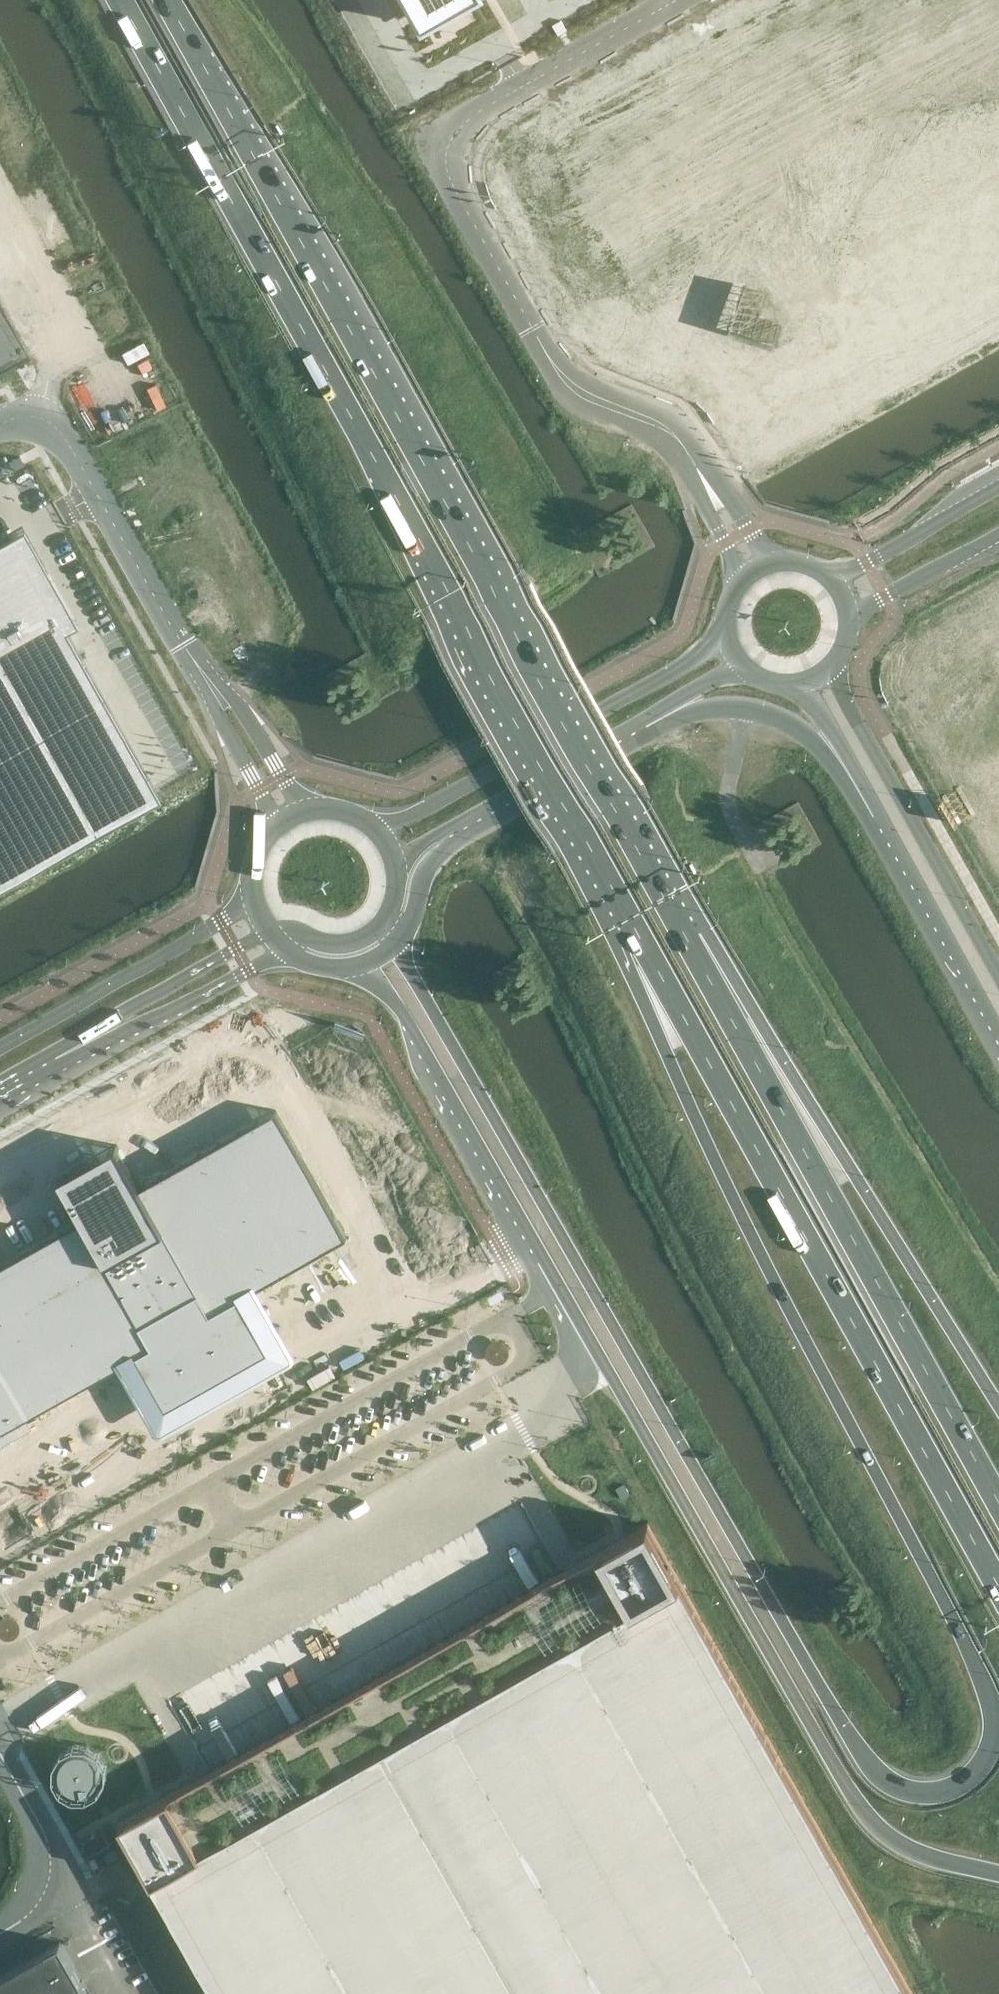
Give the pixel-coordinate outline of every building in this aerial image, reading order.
[(414,6),(424,25),(469,0),(410,0),(414,6)] [(157,791),(84,662),(78,651),(63,624),(15,539),(3,545),(0,540),(0,880),(157,791)] [(0,1265),(0,1432),(138,1354),(167,1407),(257,1356),(228,1304),(356,1232),(283,1105),(141,1185),(117,1144),(58,1177),(81,1219),(0,1265)] [(120,1819),(153,1878),(219,1993),(913,1993),(915,1993),(874,1920),(649,1521),(624,1535),(580,1560),(560,1571),(209,1769),(190,1780),(145,1805),(120,1819)] [(77,1739),(59,1774),(95,1793),(112,1757),(77,1739)] [(104,1826),(84,1839),(91,1851),(112,1839),(104,1826)] [(123,1846),(98,1861),(104,1872),(129,1857),(123,1846)] [(61,1941),(0,1975),(0,1993),(91,1993),(61,1941)]
